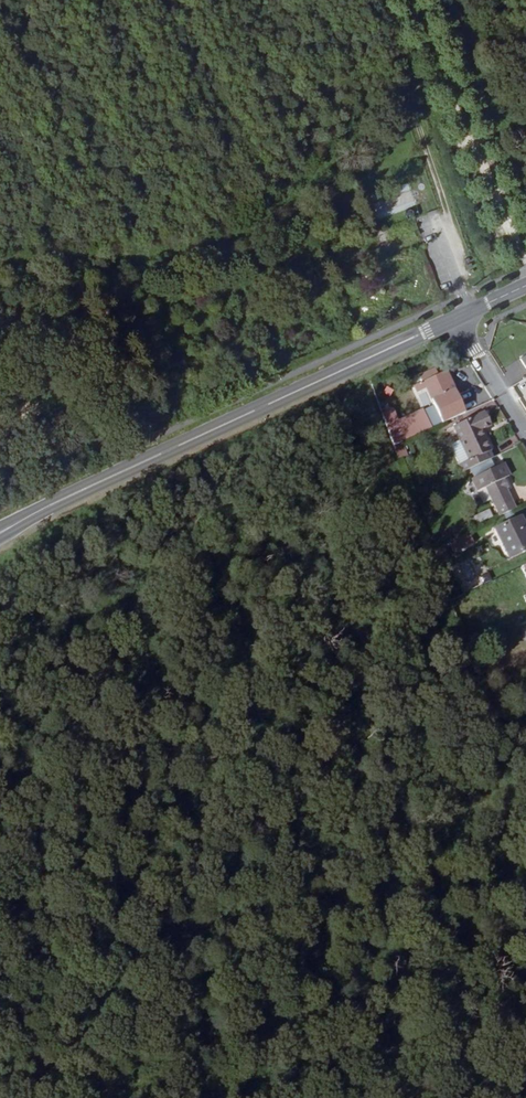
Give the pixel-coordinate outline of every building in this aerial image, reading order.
[(402,194),(405,203),(413,200),(410,191),(402,194)] [(515,358),(524,377),(525,376),(525,352),(515,358)] [(441,417),(459,408),(456,401),(459,400),(446,371),(436,375),(434,369),(423,374),(426,380),(424,380),(441,417)] [(387,406),(380,409),(386,427),(393,424),(387,406)] [(456,459),(459,467),(488,453),(485,446),(486,445),(477,425),(487,420),(481,407),(450,421),(456,434),(465,455),(456,459)] [(393,424),(386,427),(390,439),(397,436),(393,424)] [(448,442),(456,459),(465,455),(456,434),(450,437),(448,442)] [(487,496),(494,512),(511,504),(501,482),(498,475),(501,474),(506,472),(500,458),(467,473),(473,488),(482,484),(487,496)] [(479,500),(487,496),(482,484),(473,488),(479,500)] [(471,513),(463,517),(466,522),(487,512),(484,506),(471,512),(471,513)] [(490,526),(503,553),(525,542),(525,535),(516,514),(490,526)] [(462,529),(447,536),(451,546),(466,539),(462,529)] [(514,563),(525,588),(525,558),(514,563)]
